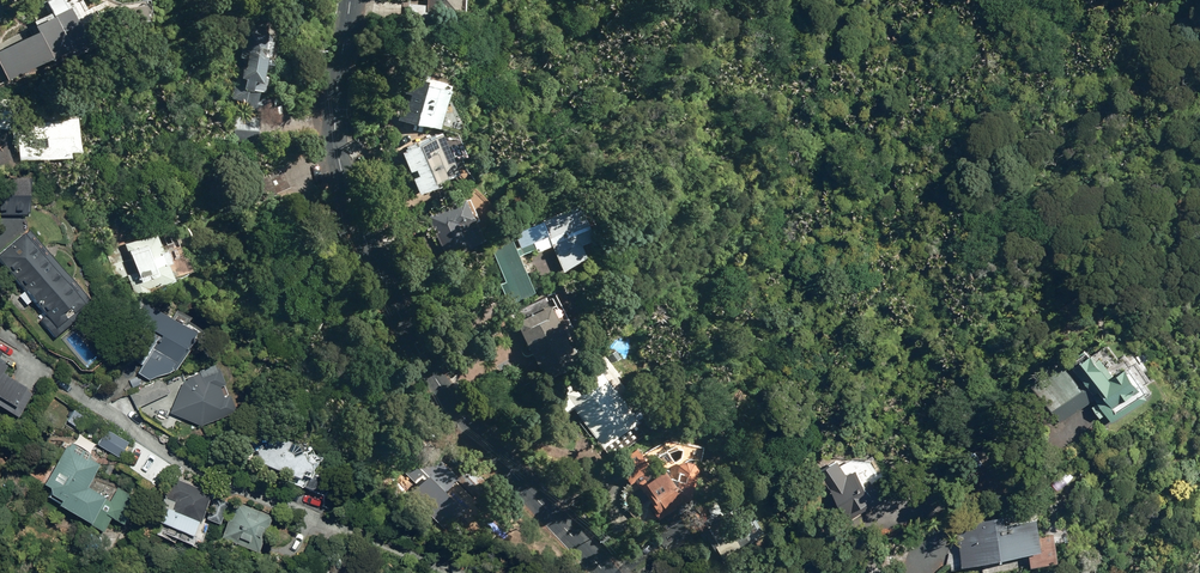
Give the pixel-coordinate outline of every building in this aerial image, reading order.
[(7,82),(68,51),(72,57),(86,49),(67,11),(65,12),(59,0),(51,0),(44,3),(51,18),(31,28),(34,34),(0,51),(0,68),(7,82)] [(461,16),(462,0),(425,0),(424,13),(461,16)] [(114,11),(117,26),(146,22),(142,6),(114,11)] [(232,141),(255,143),(258,112),(263,113),(264,101),(263,101),(266,67),(268,67),(272,27),(239,24),(232,100),(236,101),(232,141)] [(394,122),(438,132),(448,91),(423,86),(424,81),(404,77),(394,122)] [(17,122),(20,161),(65,158),(65,153),(75,152),(74,119),(17,122)] [(397,153),(416,198),(435,190),(433,186),(457,176),(440,135),(397,153)] [(241,159),(259,201),(288,187),(270,147),(241,159)] [(23,217),(24,180),(0,179),(0,216),(23,217)] [(425,219),(446,261),(482,243),(462,201),(425,219)] [(551,248),(562,273),(586,262),(579,247),(593,241),(578,207),(513,235),(522,256),(535,250),(537,254),(551,248)] [(50,341),(89,310),(28,232),(23,236),(22,235),(0,253),(0,268),(21,294),(16,298),(23,307),(27,304),(40,319),(36,323),(50,341)] [(126,277),(135,301),(148,296),(146,291),(170,282),(165,265),(167,264),(162,250),(159,251),(152,234),(124,244),(129,259),(123,261),(118,248),(107,252),(118,280),(126,277)] [(498,287),(508,308),(534,296),(510,241),(488,251),(503,284),(498,287)] [(554,322),(543,300),(514,314),(518,322),(513,324),(544,385),(577,368),(573,360),(582,356),(562,318),(554,322)] [(135,377),(145,383),(172,374),(174,370),(172,369),(189,339),(140,310),(132,325),(157,339),(135,377)] [(1109,377),(1090,351),(1071,364),(1079,375),(1042,400),(1058,423),(1093,399),(1097,403),(1092,407),(1099,418),(1106,414),(1112,422),(1151,394),(1144,384),(1150,380),(1136,360),(1125,367),(1124,366),(1109,377)] [(29,397),(9,386),(16,374),(0,364),(0,417),(13,424),(29,397)] [(166,417),(196,430),(230,418),(212,371),(184,381),(185,384),(180,386),(166,417)] [(562,399),(610,462),(645,436),(598,371),(562,399)] [(127,395),(135,412),(167,397),(160,380),(127,395)] [(63,426),(76,434),(84,421),(72,413),(63,426)] [(94,449),(116,463),(126,446),(105,432),(94,449)] [(84,532),(96,539),(106,524),(118,532),(136,505),(115,491),(106,507),(99,503),(98,505),(80,493),(96,470),(86,464),(88,460),(67,446),(38,491),(42,495),(44,502),(53,508),(51,513),(81,535),(84,532)] [(313,467),(308,456),(290,461),(288,456),(268,446),(248,458),(255,473),(305,496),(310,494),(314,489),(312,482),(306,478),(313,467)] [(834,503),(846,522),(882,500),(869,480),(864,482),(856,469),(846,475),(837,460),(818,472),(837,502),(834,503)] [(682,506),(663,475),(646,486),(643,481),(636,485),(657,521),(682,506)] [(150,541),(186,554),(191,541),(188,540),(192,530),(195,531),(207,498),(169,483),(152,528),(154,529),(150,541)] [(203,524),(215,530),(226,507),(213,501),(203,524)] [(217,545),(252,561),(269,522),(234,506),(217,545)] [(950,564),(951,569),(1028,554),(1031,567),(1058,561),(1052,533),(1039,535),(1036,518),(1004,524),(1002,516),(955,525),(958,543),(948,545),(946,565),(950,564)] [(729,537),(718,519),(700,530),(720,564),(748,547),(739,531),(729,537)] [(658,535),(669,554),(689,542),(678,523),(658,535)]
